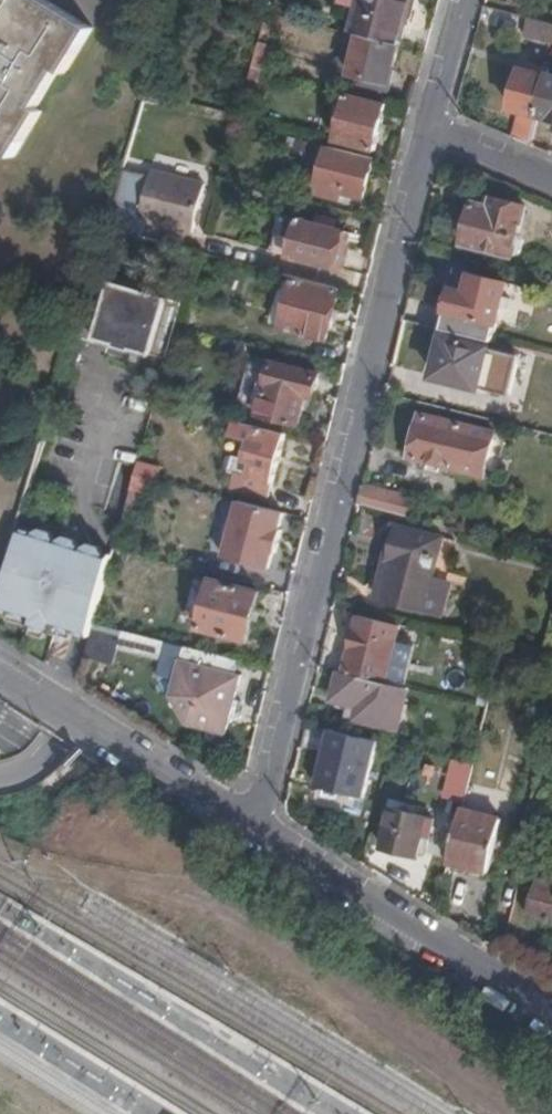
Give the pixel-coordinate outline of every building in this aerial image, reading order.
[(45,0),(0,0),(0,148),(15,158),(42,112),(37,109),(60,71),(64,74),(92,29),(45,0)] [(400,46),(406,22),(411,0),(340,0),(340,2),(359,8),(352,34),(361,36),(400,46)] [(419,0),(411,0),(406,22),(413,24),(419,0)] [(530,18),(525,37),(551,43),(551,23),(530,18)] [(386,103),(400,46),(361,36),(352,74),(330,68),(326,88),(349,93),(386,103)] [(517,141),(533,147),(540,116),(551,75),(525,69),(515,107),(524,110),(517,141)] [(551,75),(540,116),(551,119),(551,75)] [(375,150),(388,103),(386,103),(349,93),(336,140),(375,150)] [(313,145),(291,139),(288,150),(310,155),(313,145)] [(363,198),(373,160),(329,149),(317,194),(339,199),(341,192),(363,198)] [(153,178),(125,169),(108,228),(142,238),(147,221),(194,234),(208,186),(205,185),(210,170),(177,161),(173,177),(154,172),(153,178)] [(487,197),(484,206),(492,207),(495,198),(487,197)] [(492,207),(484,206),(475,204),(464,244),(510,254),(518,253),(520,252),(524,239),(519,233),(525,206),(495,198),(492,207)] [(291,255),(334,266),(344,232),(300,220),(297,234),(275,228),(270,249),(291,255)] [(353,234),(344,232),(334,266),(344,269),(353,234)] [(454,290),(443,330),(494,342),(509,286),(473,277),(468,293),(454,290)] [(93,278),(76,334),(97,339),(100,346),(146,358),(150,355),(168,358),(177,327),(184,303),(170,299),(166,290),(123,279),(115,284),(93,278)] [(327,339),(339,289),(296,278),(283,329),(327,339)] [(481,389),(490,348),(444,336),(433,377),(481,389)] [(313,398),(318,374),(273,363),(260,415),(299,424),(306,396),(313,398)] [(483,473),(493,433),(423,416),(413,457),(455,467),(483,473)] [(247,425),(234,422),(230,438),(242,441),(247,425)] [(268,498),(284,435),(263,429),(250,478),(234,474),(230,488),(268,498)] [(144,522),(162,467),(140,460),(122,515),(144,522)] [(364,486),(359,506),(408,518),(413,498),(364,486)] [(282,514),(237,502),(223,559),(268,571),(272,554),(275,555),(281,532),(278,531),(282,514)] [(397,526),(378,600),(428,612),(444,615),(454,578),(446,576),(438,574),(447,539),(397,526)] [(51,540),(21,531),(0,600),(0,611),(31,621),(30,628),(41,632),(53,636),(55,628),(88,639),(92,626),(97,612),(113,555),(51,540)] [(447,539),(438,574),(446,576),(455,541),(447,539)] [(249,641),(261,591),(213,578),(200,628),(249,641)] [(399,628),(360,618),(357,632),(396,642),(399,628)] [(112,668),(113,665),(118,651),(161,664),(166,647),(92,626),(88,639),(83,659),(112,668)] [(357,632),(346,675),(386,684),(395,645),(396,642),(357,632)] [(386,684),(402,688),(412,648),(395,645),(386,684)] [(166,647),(161,664),(157,678),(173,683),(168,700),(185,728),(223,740),(240,680),(235,679),(238,668),(166,647)] [(346,675),(341,674),(334,700),(353,705),(359,706),(356,720),(397,730),(406,690),(402,688),(386,684),(346,675)] [(359,706),(353,705),(350,718),(356,720),(359,706)] [(380,741),(330,730),(317,786),(366,797),(380,741)] [(473,764),(461,761),(452,799),(464,802),(473,764)] [(462,809),(449,862),(489,872),(502,818),(462,809)] [(419,855),(429,818),(394,810),(385,847),(419,855)] [(444,823),(440,839),(451,842),(455,826),(444,823)] [(539,880),(530,917),(551,923),(551,882),(539,880)]
